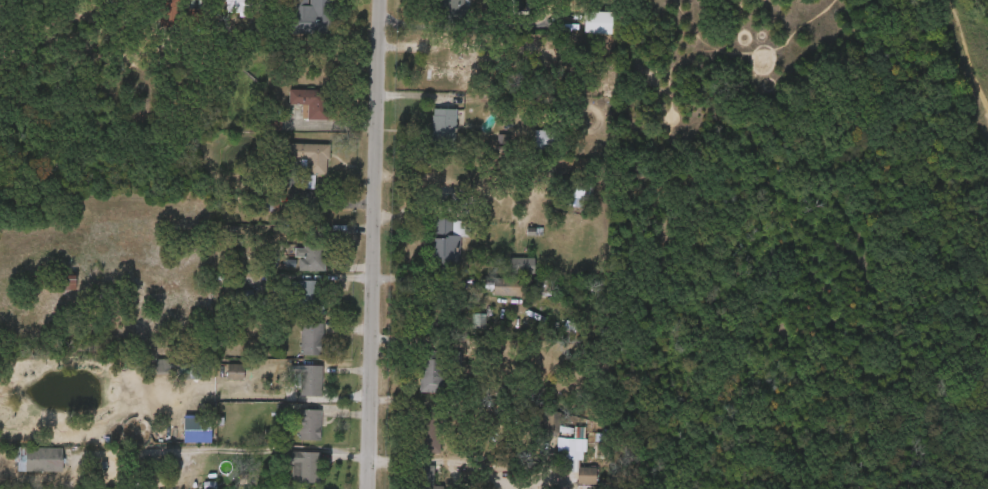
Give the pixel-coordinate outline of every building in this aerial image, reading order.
[(160,25),(160,0),(181,0),(181,15),(185,15),(185,21),(180,21),(179,26),(174,26),(174,34),(165,33),(165,25),(160,25)] [(212,19),(230,18),(230,0),(205,0),(205,3),(211,2),(212,19)] [(223,2),(223,0),(256,0),(256,3),(254,3),(254,12),(227,11),(227,3),(223,2)] [(313,44),(314,0),(294,0),(294,1),(276,1),(275,44),(313,44)] [(294,11),(294,0),(309,0),(309,6),(313,6),(313,0),(336,0),(336,16),(333,16),(333,34),(292,34),(292,11),(294,11)] [(450,26),(449,0),(423,0),(424,27),(450,26)] [(439,2),(439,0),(466,0),(466,2),(471,2),(471,23),(440,22),(440,2),(439,2)] [(611,33),(584,32),(584,10),(612,11),(611,33)] [(595,43),(596,21),(569,20),(568,42),(595,43)] [(458,67),(458,83),(427,82),(429,40),(450,41),(450,67),(458,67)] [(333,91),(333,110),(330,110),(330,120),(304,119),(305,105),(290,104),(291,89),(333,91)] [(273,113),(286,114),(286,128),(311,129),(311,99),(273,98),(273,113)] [(459,109),(468,110),(468,119),(459,119),(458,148),(435,148),(436,109),(459,109)] [(440,118),(416,117),(416,150),(439,150),(440,118)] [(559,149),(535,148),(535,129),(559,130),(559,149)] [(329,157),(329,159),(327,159),(326,174),(300,173),(300,159),(288,159),(288,143),(330,144),(329,157)] [(313,153),(271,152),(271,168),(292,169),(291,183),(312,183),(313,153)] [(287,197),(299,197),(299,184),(288,184),(287,197)] [(472,221),(472,238),(462,238),(461,270),(436,269),(436,259),(431,258),(431,236),(436,236),(437,219),(472,221)] [(445,244),(437,244),(436,228),(418,228),(418,271),(445,271),(445,244)] [(327,241),(327,271),(305,270),(306,256),(297,256),(297,248),(305,248),(306,241),(327,241)] [(279,255),(279,265),(283,265),(283,279),(309,280),(309,256),(279,255)] [(535,274),(511,274),(511,257),(535,257),(535,274)] [(518,281),(518,267),(494,266),(494,280),(518,281)] [(531,279),(530,296),(493,295),(494,278),(531,279)] [(322,280),(322,296),(326,296),(326,313),(300,313),(300,292),(294,292),(294,282),(300,282),(300,280),(322,280)] [(489,304),(489,287),(478,287),(478,304),(489,304)] [(301,289),(283,289),(283,311),(301,310),(301,289)] [(441,328),(421,328),(422,292),(457,292),(456,308),(441,308),(441,328)] [(323,333),(322,356),(300,355),(301,322),(323,323),(323,333)] [(470,323),(456,322),(456,336),(470,337),(470,323)] [(285,364),(307,365),(307,332),(285,332),(285,364)] [(435,351),(449,351),(448,355),(455,355),(454,364),(446,363),(445,392),(421,391),(421,377),(417,377),(417,366),(422,366),(422,350),(429,351),(429,344),(435,344),(435,351)] [(244,365),(243,380),(218,379),(219,369),(227,369),(227,363),(244,364),(244,365)] [(324,372),(323,397),(302,396),(302,387),(296,387),(297,373),(302,373),(303,365),(325,366),(324,372)] [(420,367),(403,368),(404,401),(428,400),(427,377),(420,377),(420,367)] [(140,383),(161,382),(161,368),(140,368),(140,383)] [(228,389),(229,373),(212,372),(212,388),(228,389)] [(306,374),(284,374),(284,405),(306,405),(306,374)] [(321,410),(321,440),(299,440),(299,430),(290,430),(290,414),(299,414),(299,409),(321,410)] [(442,452),(420,452),(421,410),(443,410),(442,452)] [(561,412),(559,432),(542,430),(544,410),(561,412)] [(283,448),(304,449),(305,418),(283,418),(283,422),(274,422),(274,439),(283,439),(283,448)] [(195,451),(196,425),(169,425),(168,451),(195,451)] [(404,461),(422,462),(423,432),(406,431),(404,461)] [(62,448),(62,472),(16,472),(17,461),(24,461),(24,459),(12,458),(12,447),(62,448)] [(301,451),(322,452),(321,483),(293,483),(293,464),(286,464),(286,450),(301,451)] [(305,461),(268,459),(268,473),(277,474),(276,488),(304,488),(305,461)] [(436,465),(435,488),(415,488),(416,464),(436,465)] [(403,474),(404,488),(418,488),(418,474),(403,474)] [(582,476),(562,476),(561,488),(581,488),(582,476)]
